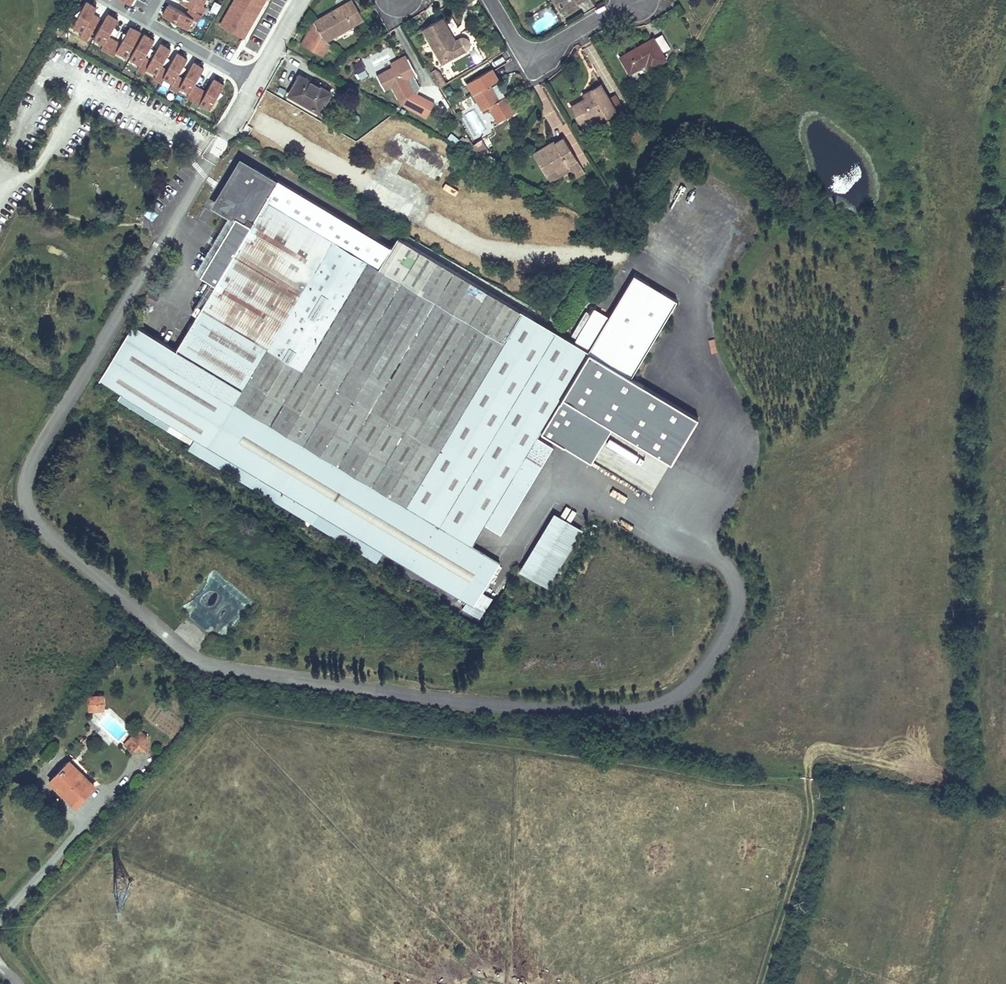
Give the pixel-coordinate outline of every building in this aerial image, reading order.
[(187,98),(212,111),(226,84),(213,77),(207,89),(197,84),(206,65),(131,28),(123,43),(111,37),(121,18),(86,0),(70,32),(89,41),(91,37),(105,44),(104,47),(141,66),(140,68),(190,94),(187,98)] [(209,0),(172,0),(164,16),(176,22),(174,24),(190,32),(195,22),(197,24),(209,0)] [(267,0),(232,0),(218,26),(245,40),(267,0)] [(349,15),(352,14),(349,9),(355,5),(352,0),(343,5),(349,15)] [(563,0),(557,0),(556,1),(562,10),(567,7),(563,0)] [(349,15),(343,5),(314,22),(301,45),(322,57),(330,44),(326,41),(354,25),(353,23),(362,17),(355,5),(349,9),(352,14),(349,15)] [(537,35),(557,22),(550,11),(530,23),(537,35)] [(461,38),(455,41),(442,19),(421,31),(440,65),(467,50),(469,47),(470,45),(469,42),(468,39),(466,38),(464,37),(461,38)] [(654,39),(653,39),(621,57),(630,73),(644,65),(643,64),(646,62),(646,63),(650,69),(665,60),(661,53),(670,48),(662,35),(654,39)] [(474,49),(469,53),(476,64),(481,60),(474,49)] [(374,64),(389,58),(386,52),(371,58),(374,64)] [(393,67),(408,59),(406,55),(391,64),(393,67)] [(415,73),(408,59),(393,67),(377,76),(384,90),(392,85),(399,99),(402,98),(403,100),(408,104),(417,99),(406,78),(415,73)] [(361,60),(351,64),(358,80),(368,77),(361,60)] [(437,68),(429,73),(437,88),(445,84),(437,68)] [(497,81),(490,70),(465,84),(481,111),(488,108),(497,123),(513,114),(504,98),(497,101),(488,86),(497,81)] [(289,95),(320,112),(325,104),(321,102),(328,91),(300,75),(289,95)] [(550,142),(571,134),(551,81),(537,86),(548,114),(542,116),(548,131),(546,132),(550,142)] [(586,98),(571,106),(580,122),(594,114),(599,122),(617,112),(610,101),(601,85),(588,92),(590,96),(586,98)] [(439,105),(446,101),(438,89),(432,93),(439,105)] [(328,91),(321,102),(325,104),(331,93),(328,91)] [(617,113),(623,109),(616,97),(610,101),(617,112),(617,113)] [(594,114),(580,122),(585,130),(599,122),(594,114)] [(435,122),(423,115),(419,122),(431,128),(435,122)] [(448,158),(398,130),(385,152),(436,181),(437,178),(446,162),(448,158)] [(576,178),(585,173),(564,137),(555,142),(554,141),(546,146),(548,149),(546,150),(544,147),(533,153),(546,174),(556,169),(558,172),(569,166),(571,170),(576,178)] [(479,141),(485,151),(488,149),(482,140),(479,141)] [(473,145),(480,157),(490,152),(488,149),(485,151),(479,141),(473,145)] [(671,464),(698,420),(630,379),(677,301),(634,275),(608,318),(594,309),(591,314),(586,311),(570,336),(575,339),(573,342),(398,237),(390,249),(239,158),(209,208),(227,219),(194,274),(214,286),(174,351),(132,325),(98,382),(120,395),(116,402),(190,446),(195,439),(319,514),(473,607),(499,565),(471,548),(485,524),(512,480),(528,489),(553,447),(537,437),(540,433),(570,450),(591,416),(611,428),(671,464)] [(441,179),(449,164),(446,162),(437,178),(441,179)] [(571,170),(569,166),(558,172),(556,169),(546,174),(550,182),(571,170)] [(462,182),(457,179),(454,184),(459,188),(462,182)] [(591,416),(570,450),(590,463),(611,428),(591,416)] [(319,514),(195,439),(190,446),(189,449),(313,524),(319,514)] [(528,489),(512,480),(485,524),(501,533),(528,489)] [(617,490),(614,494),(628,501),(630,497),(617,490)] [(572,519),(575,510),(564,507),(561,516),(572,519)] [(581,531),(558,517),(524,573),(546,587),(581,531)] [(89,711),(104,710),(104,703),(96,703),(96,695),(88,696),(89,711)] [(147,736),(139,728),(131,736),(132,752),(147,751),(147,736)] [(84,775),(84,773),(80,769),(77,771),(69,762),(52,779),(77,804),(94,787),(83,776),(84,775)] [(480,929),(485,921),(476,917),(472,925),(480,929)] [(534,978),(542,970),(534,962),(526,969),(534,978)]
